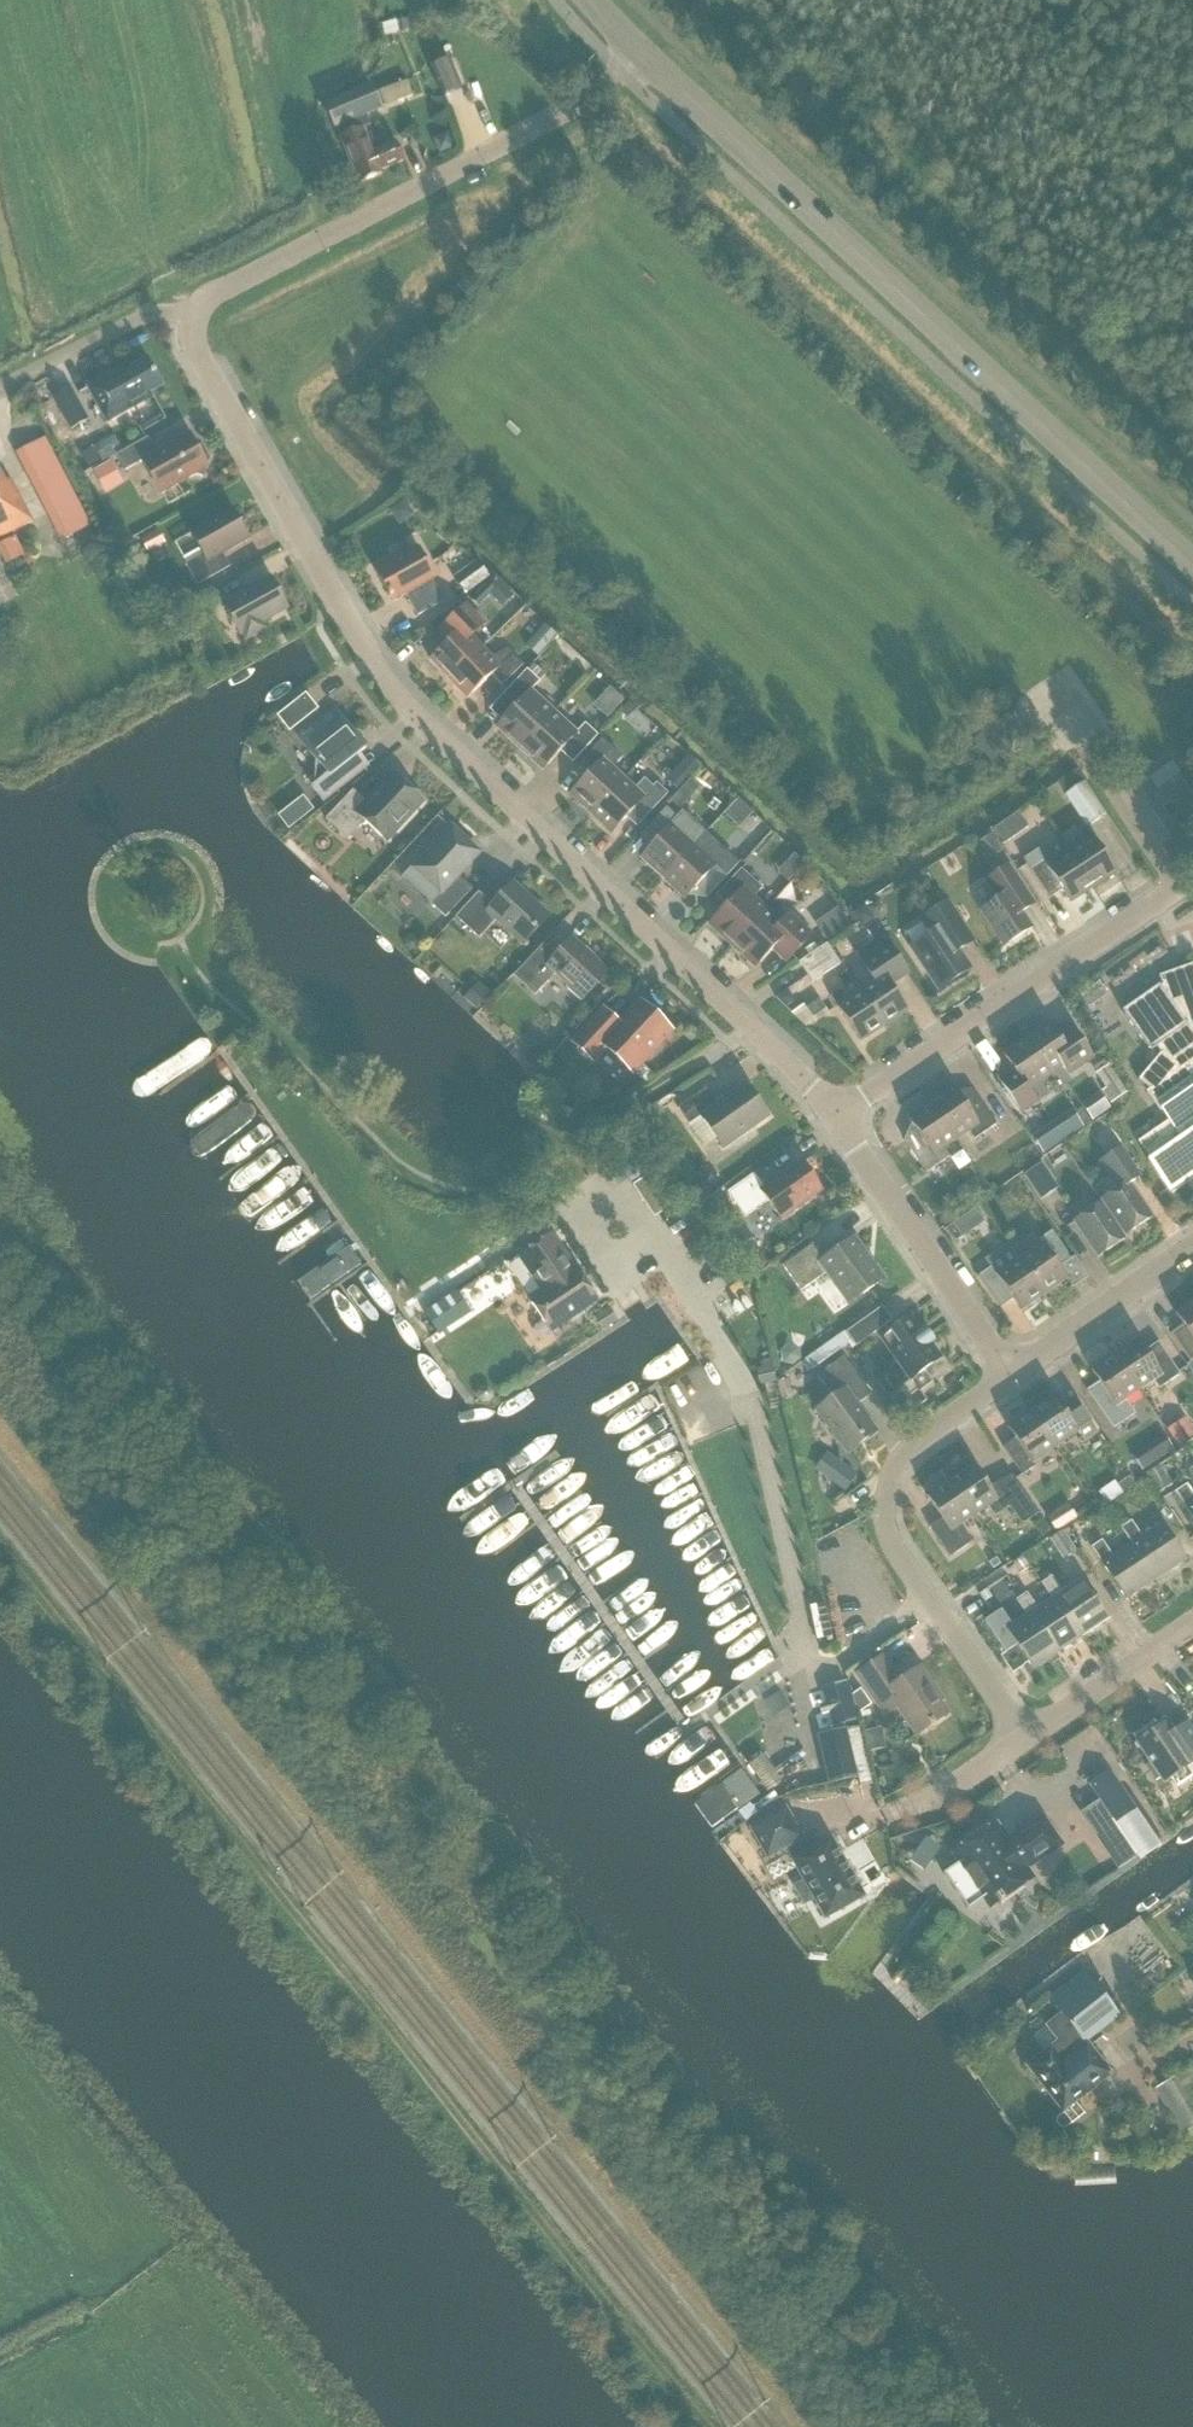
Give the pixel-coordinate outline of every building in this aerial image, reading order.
[(417,60),(433,56),(422,15),(407,19),(417,60)] [(443,95),(462,87),(450,60),(432,68),(443,95)] [(388,106),(416,96),(410,79),(382,88),(388,106)] [(372,83),(327,102),(337,125),(338,124),(343,136),(342,137),(362,181),(384,171),(382,169),(405,159),(397,141),(375,150),(365,127),(364,127),(359,115),(382,105),(372,83)] [(448,132),(434,139),(439,150),(440,153),(454,147),(453,144),(448,132)] [(108,421),(152,396),(150,392),(162,385),(148,360),(131,369),(129,365),(89,388),(108,421)] [(88,419),(71,389),(54,399),(71,429),(88,419)] [(143,461),(161,494),(195,475),(205,477),(207,468),(208,467),(208,466),(210,457),(201,454),(190,434),(157,452),(148,437),(116,455),(125,471),(143,461)] [(92,526),(50,435),(23,447),(65,538),(92,526)] [(93,449),(82,455),(89,467),(99,461),(93,449)] [(120,476),(110,458),(92,468),(102,486),(120,476)] [(33,521),(10,479),(7,481),(0,469),(0,538),(33,521)] [(402,500),(390,510),(398,520),(404,521),(413,514),(402,500)] [(233,510),(192,533),(204,554),(186,564),(198,585),(230,567),(222,552),(248,538),(233,510)] [(435,578),(418,548),(394,561),(392,558),(374,568),(393,601),(407,594),(419,615),(445,601),(432,579),(435,578)] [(477,561),(454,577),(467,594),(489,577),(477,561)] [(270,578),(224,604),(241,634),(243,633),(245,636),(250,638),(263,630),(264,626),(262,622),(287,608),(270,578)] [(431,659),(449,678),(483,647),(473,636),(482,621),(466,605),(445,625),(455,636),(431,659)] [(545,625),(526,645),(538,657),(557,637),(545,625)] [(493,657),(483,647),(449,678),(468,698),(496,671),(506,682),(524,665),(508,649),(493,657)] [(533,663),(527,670),(540,681),(546,675),(533,663)] [(497,727),(520,748),(554,712),(531,691),(540,681),(527,670),(502,697),(514,708),(497,727)] [(319,710),(306,693),(276,716),(289,733),(319,710)] [(366,748),(344,720),(334,707),(297,736),(317,760),(313,787),(324,800),(352,778),(343,766),(366,748)] [(576,733),(554,712),(520,748),(543,770),(561,751),(573,762),(598,735),(586,724),(576,733)] [(591,814),(624,778),(613,768),(622,758),(602,739),(583,761),(593,770),(570,795),(591,814)] [(353,790),(326,819),(348,840),(365,822),(387,842),(424,802),(393,773),(366,802),(353,790)] [(1192,837),(1192,790),(1182,774),(1154,794),(1177,827),(1175,828),(1178,832),(1180,831),(1187,841),(1192,837)] [(624,778),(591,814),(611,833),(634,809),(645,818),(668,794),(657,783),(654,787),(645,779),(635,789),(624,778)] [(1106,815),(1085,782),(1065,795),(1086,828),(1106,815)] [(302,797),(279,814),(289,828),(312,810),(302,797)] [(642,858),(663,878),(693,846),(704,834),(683,813),(678,818),(667,808),(641,836),(652,846),(642,858)] [(1004,822),(994,829),(1005,844),(1015,837),(1004,822)] [(458,875),(479,853),(452,827),(427,854),(425,852),(411,868),(428,885),(430,883),(440,893),(430,903),(446,917),(472,888),(458,875)] [(992,835),(980,843),(991,859),(1002,851),(992,835)] [(1069,850),(1094,888),(1117,872),(1092,835),(1069,850)] [(1094,888),(1069,850),(1057,859),(1047,845),(1024,860),(1050,899),(1062,891),(1070,903),(1094,888)] [(693,846),(663,878),(685,898),(695,887),(707,898),(727,877),(693,846)] [(1004,947),(1032,928),(1015,902),(1028,893),(1009,866),(986,881),(998,899),(980,911),(1004,947)] [(732,945),(766,910),(753,898),(762,888),(742,869),(716,896),(727,906),(710,924),(732,945)] [(523,943),(548,917),(513,884),(493,905),(479,892),(456,917),(479,938),(497,919),(523,943)] [(939,990),(971,968),(952,940),(968,930),(950,902),(926,918),(935,932),(911,948),(939,990)] [(766,910),(732,945),(756,967),(773,949),(787,962),(812,935),(790,914),(781,924),(766,910)] [(861,991),(885,1026),(908,1010),(892,987),(911,974),(885,934),(855,954),(873,982),(861,991)] [(581,1001),(608,973),(572,939),(554,958),(542,946),(514,976),(535,995),(556,973),(569,984),(566,987),(581,1001)] [(799,963),(812,983),(841,964),(827,944),(799,963)] [(1192,1176),(1192,964),(1159,976),(1162,986),(1160,987),(1159,986),(1122,1011),(1151,1052),(1158,1047),(1162,1053),(1139,1080),(1151,1090),(1148,1092),(1168,1122),(1140,1142),(1151,1158),(1148,1161),(1170,1192),(1192,1176)] [(1106,995),(1098,983),(1080,995),(1088,1007),(1106,995)] [(885,1026),(861,991),(847,1000),(840,990),(831,996),(861,1042),(885,1026)] [(820,999),(806,1008),(815,1021),(828,1012),(820,999)] [(670,1031),(640,1003),(619,1025),(603,1010),(574,1041),(593,1059),(606,1046),(633,1071),(670,1031)] [(1049,1023),(1026,1038),(1051,1075),(1063,1067),(1069,1075),(1094,1058),(1072,1025),(1057,1035),(1049,1023)] [(1029,1090),(1051,1075),(1026,1038),(1003,1054),(1011,1066),(997,1076),(1022,1113),(1038,1102),(1029,1090)] [(1112,1102),(1130,1090),(1112,1063),(1094,1074),(1112,1102)] [(724,1149),(769,1117),(746,1084),(717,1105),(706,1089),(679,1108),(690,1124),(701,1117),(724,1149)] [(954,1087),(931,1103),(956,1140),(969,1131),(975,1140),(997,1124),(975,1091),(963,1100),(954,1087)] [(944,1148),(956,1140),(931,1103),(908,1119),(917,1131),(905,1139),(927,1172),(950,1157),(944,1148)] [(1153,1217),(1130,1184),(1140,1177),(1121,1148),(1100,1162),(1118,1188),(1102,1199),(1126,1235),(1153,1217)] [(782,1219),(822,1191),(801,1162),(765,1188),(755,1174),(728,1193),(745,1217),(768,1201),(782,1219)] [(1053,1187),(1039,1166),(1025,1175),(1039,1197),(1053,1187)] [(728,1202),(713,1213),(730,1237),(745,1226),(728,1202)] [(1074,1221),(1099,1257),(1125,1239),(1101,1203),(1074,1221)] [(1020,1259),(1044,1295),(1067,1279),(1060,1267),(1072,1259),(1052,1231),(1040,1239),(1042,1243),(1020,1259)] [(551,1331),(598,1300),(576,1268),(575,1268),(552,1234),(519,1256),(543,1290),(530,1299),(551,1331)] [(827,1273),(849,1304),(884,1279),(855,1238),(823,1260),(812,1245),(783,1266),(801,1291),(827,1273)] [(1044,1295),(1020,1259),(997,1275),(991,1267),(979,1276),(1001,1308),(1013,1299),(1021,1311),(1044,1295)] [(1176,1313),(1184,1325),(1171,1333),(1190,1362),(1192,1360),(1192,1302),(1176,1313)] [(892,1321),(882,1307),(846,1333),(856,1347),(892,1321)] [(941,1355),(911,1314),(881,1335),(911,1377),(941,1355)] [(849,1344),(842,1333),(805,1359),(812,1370),(849,1344)] [(1115,1354),(1139,1390),(1153,1381),(1159,1389),(1181,1375),(1159,1342),(1146,1350),(1138,1339),(1115,1354)] [(1126,1399),(1139,1390),(1115,1354),(1092,1370),(1100,1382),(1087,1390),(1113,1429),(1136,1414),(1126,1399)] [(848,1451),(874,1429),(856,1405),(872,1394),(844,1356),(818,1376),(833,1397),(817,1409),(848,1451)] [(789,1380),(778,1383),(781,1401),(792,1399),(789,1380)] [(1054,1395),(1031,1411),(1055,1447),(1078,1431),(1085,1442),(1098,1433),(1074,1399),(1062,1407),(1054,1395)] [(1033,1462),(1055,1447),(1031,1411),(1008,1427),(1016,1438),(1003,1447),(1023,1475),(1035,1467),(1033,1462)] [(834,1449),(818,1465),(845,1492),(861,1476),(834,1449)] [(1015,1478),(994,1493),(974,1464),(951,1480),(975,1515),(988,1505),(995,1516),(1011,1505),(1023,1524),(1039,1513),(1015,1478)] [(1129,1477),(1117,1485),(1123,1494),(1135,1485),(1129,1477)] [(975,1515),(951,1480),(927,1496),(942,1517),(930,1526),(951,1556),(973,1541),(961,1525),(975,1515)] [(1188,1485),(1178,1492),(1192,1515),(1192,1492),(1188,1485)] [(1078,1520),(1069,1505),(1047,1519),(1055,1533),(1078,1520)] [(1132,1521),(1122,1527),(1155,1578),(1185,1558),(1162,1524),(1142,1537),(1132,1521)] [(1125,1598),(1155,1578),(1122,1527),(1121,1528),(1132,1544),(1113,1557),(1102,1540),(1092,1547),(1125,1598)] [(1076,1552),(1063,1531),(1050,1539),(1063,1560),(1076,1552)] [(1052,1576),(1047,1579),(1084,1635),(1109,1618),(1084,1578),(1063,1592),(1052,1576)] [(1042,1583),(1048,1592),(1052,1599),(1038,1609),(1027,1593),(1022,1596),(1058,1651),(1084,1635),(1047,1579),(1042,1583)] [(1017,1600),(1027,1616),(1012,1626),(1002,1610),(985,1620),(1006,1651),(1017,1644),(1033,1668),(1058,1651),(1022,1596),(1017,1600)] [(826,1603),(810,1606),(817,1640),(832,1637),(826,1603)] [(882,1717),(900,1705),(919,1734),(948,1714),(940,1702),(943,1700),(921,1667),(901,1681),(883,1655),(853,1675),(882,1717)] [(830,1715),(856,1707),(849,1679),(822,1687),(830,1715)] [(1135,1745),(1135,1746),(1138,1744),(1151,1763),(1146,1766),(1157,1781),(1161,1778),(1164,1783),(1172,1778),(1177,1786),(1192,1776),(1186,1768),(1192,1763),(1192,1761),(1192,1731),(1188,1723),(1173,1733),(1167,1723),(1135,1745)] [(857,1726),(846,1729),(857,1777),(859,1786),(870,1784),(857,1726)] [(833,1782),(834,1782),(857,1777),(846,1729),(822,1734),(833,1782)] [(1137,1809),(1136,1808),(1110,1770),(1088,1785),(1115,1824),(1120,1821),(1137,1809)] [(1162,1841),(1138,1807),(1136,1808),(1137,1809),(1120,1821),(1131,1838),(1141,1852),(1142,1855),(1162,1841)] [(768,1859),(786,1848),(793,1861),(792,1861),(804,1882),(795,1887),(805,1904),(814,1899),(825,1919),(865,1897),(832,1839),(806,1854),(799,1841),(803,1838),(786,1808),(750,1829),(768,1859)] [(1032,1877),(1026,1868),(1061,1844),(1043,1818),(1008,1842),(997,1825),(955,1854),(961,1862),(943,1874),(968,1910),(985,1898),(990,1906),(998,1901),(1001,1905),(1005,1903),(1002,1898),(1032,1877)] [(1131,1838),(1109,1852),(1119,1867),(1141,1852),(1131,1838)] [(1063,2112),(1079,2100),(1112,2074),(1087,2042),(1120,2016),(1085,1971),(1050,1998),(1064,2014),(1049,2026),(1060,2040),(1027,2066),(1063,2112)] [(1175,2076),(1161,2085),(1188,2131),(1192,2128),(1192,2107),(1175,2076)]
